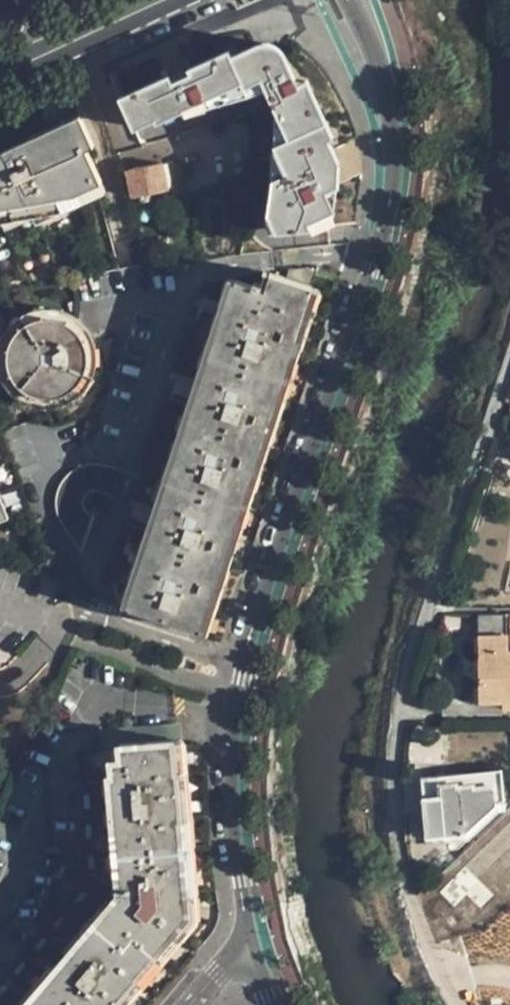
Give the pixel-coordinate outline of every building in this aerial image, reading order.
[(281,64),(287,63),(278,49),(262,42),(232,52),(227,48),(189,65),(191,71),(173,80),(170,75),(122,97),(126,106),(251,47),(277,56),(281,64)] [(267,231),(311,227),(332,225),(334,210),(339,171),(338,161),(328,138),(332,136),(306,81),(296,84),(287,63),(281,64),(277,56),(251,47),(126,106),(135,127),(266,88),(276,110),(290,138),(275,144),(273,181),(269,215),(267,231)] [(276,110),(275,144),(290,138),(276,110)] [(80,116),(1,152),(0,152),(0,207),(77,193),(101,182),(86,149),(94,145),(80,116)] [(159,164),(157,154),(126,159),(133,196),(167,189),(162,163),(159,164)] [(171,252),(169,240),(157,241),(160,254),(171,252)] [(317,270),(307,267),(289,270),(286,277),(270,272),(265,289),(235,280),(128,606),(199,630),(317,270)] [(56,319),(43,317),(34,319),(27,322),(16,330),(12,335),(8,342),(6,350),(6,358),(8,373),(15,385),(25,393),(35,397),(46,398),(55,397),(65,393),(75,386),(82,376),(85,364),(86,353),(83,343),(79,335),(72,326),(64,322),(56,319)] [(111,496),(118,469),(99,463),(86,465),(75,469),(69,473),(62,480),(58,490),(57,498),(57,508),(58,516),(62,523),(82,552),(95,515),(88,511),(85,509),(84,503),(85,498),(90,494),(96,491),(111,496)] [(479,614),(479,634),(507,634),(508,634),(508,614),(479,614)] [(509,702),(509,649),(507,649),(507,634),(479,634),(480,702),(503,702),(509,702)] [(118,728),(119,743),(173,739),(175,741),(183,741),(181,723),(118,728)] [(119,743),(120,756),(112,756),(113,772),(109,772),(119,895),(24,1004),(112,1004),(188,915),(175,741),(173,739),(119,743)] [(478,803),(501,801),(498,770),(449,774),(450,784),(436,785),(438,808),(440,833),(463,832),(463,820),(479,818),(478,803)] [(423,808),(438,808),(436,785),(450,784),(449,774),(420,776),(423,808)] [(501,804),(501,801),(478,803),(479,818),(463,820),(463,832),(440,833),(440,840),(464,837),(501,804)] [(466,866),(437,892),(454,909),(468,896),(479,909),(493,896),(466,866)]
